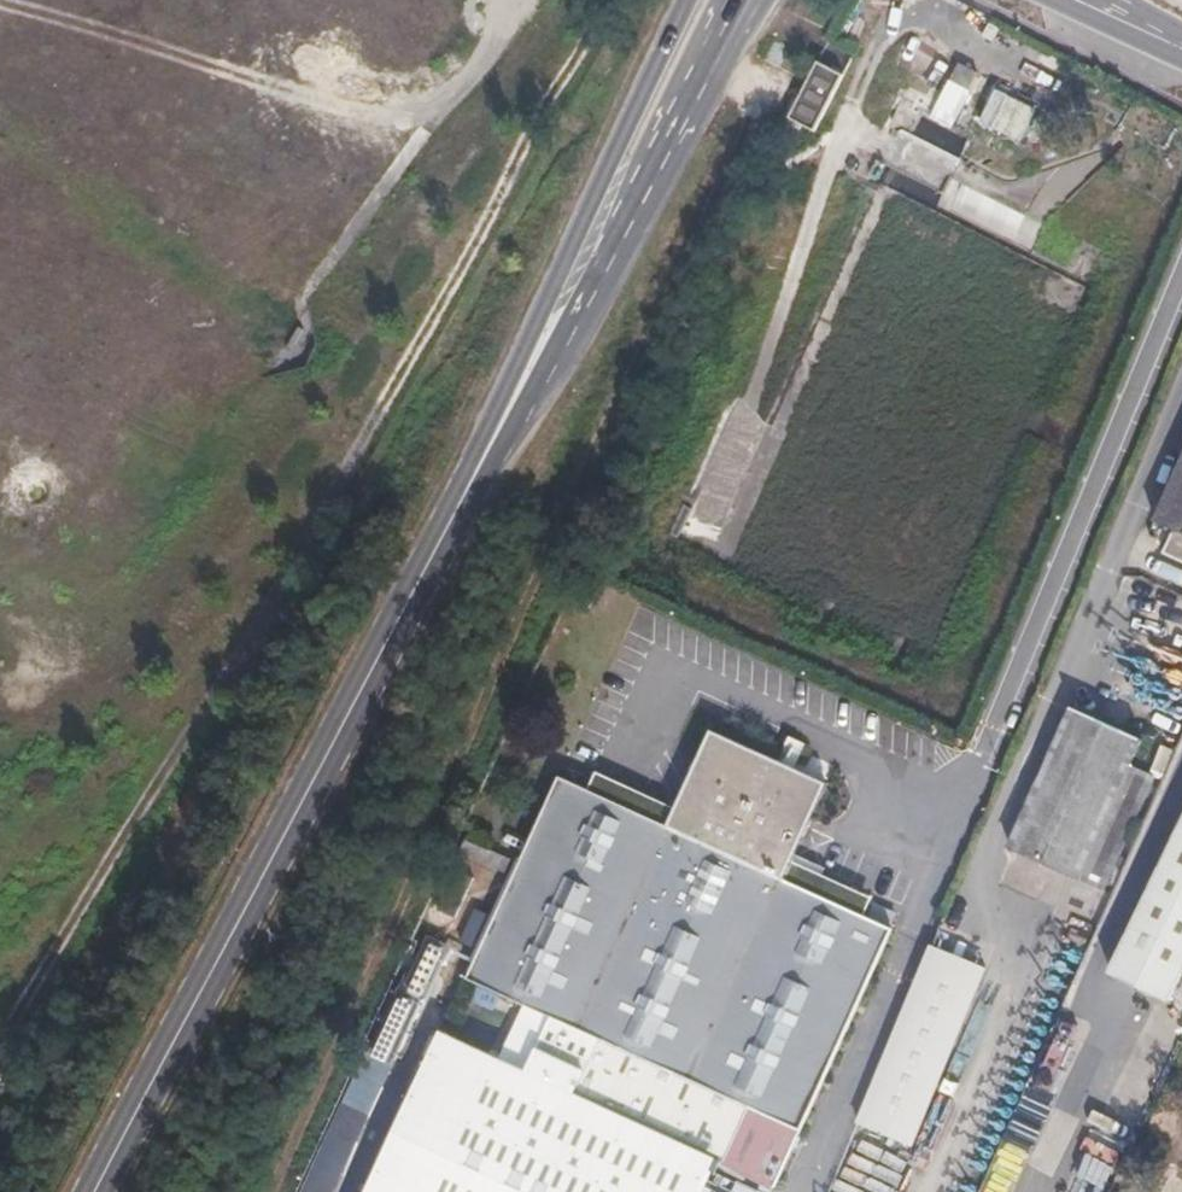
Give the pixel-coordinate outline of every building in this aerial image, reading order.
[(819,61),(789,118),(814,131),(844,75),(819,61)] [(1154,525),(1171,534),(1161,555),(1181,565),(1181,464),(1154,525)] [(1126,849),(1156,782),(1127,767),(1139,739),(1104,723),(1070,708),(1055,741),(1023,810),(1006,847),(1021,854),(1085,883),(1105,892),(1126,849)] [(689,1172),(704,1141),(720,1150),(761,1169),(769,1174),(781,1148),(823,1058),(852,995),(884,927),(830,902),(787,882),(776,877),(787,851),(809,804),(819,781),(766,756),(706,728),(680,785),(665,819),(661,824),(639,815),(608,800),(583,788),(550,773),(537,800),(524,830),(504,872),(483,922),(472,942),(472,944),(456,978),(485,991),(512,1004),(485,1058),(430,1033),(414,1069),(387,1125),(357,1191),(680,1191),(689,1172)] [(1116,984),(1175,1006),(1181,992),(1181,846),(1116,984)] [(463,899),(470,877),(454,872),(447,893),(463,899)] [(815,874),(808,889),(862,913),(869,898),(815,874)] [(1112,905),(1089,959),(1108,967),(1131,913),(1112,905)] [(987,971),(931,947),(857,1122),(913,1146),(987,971)]
